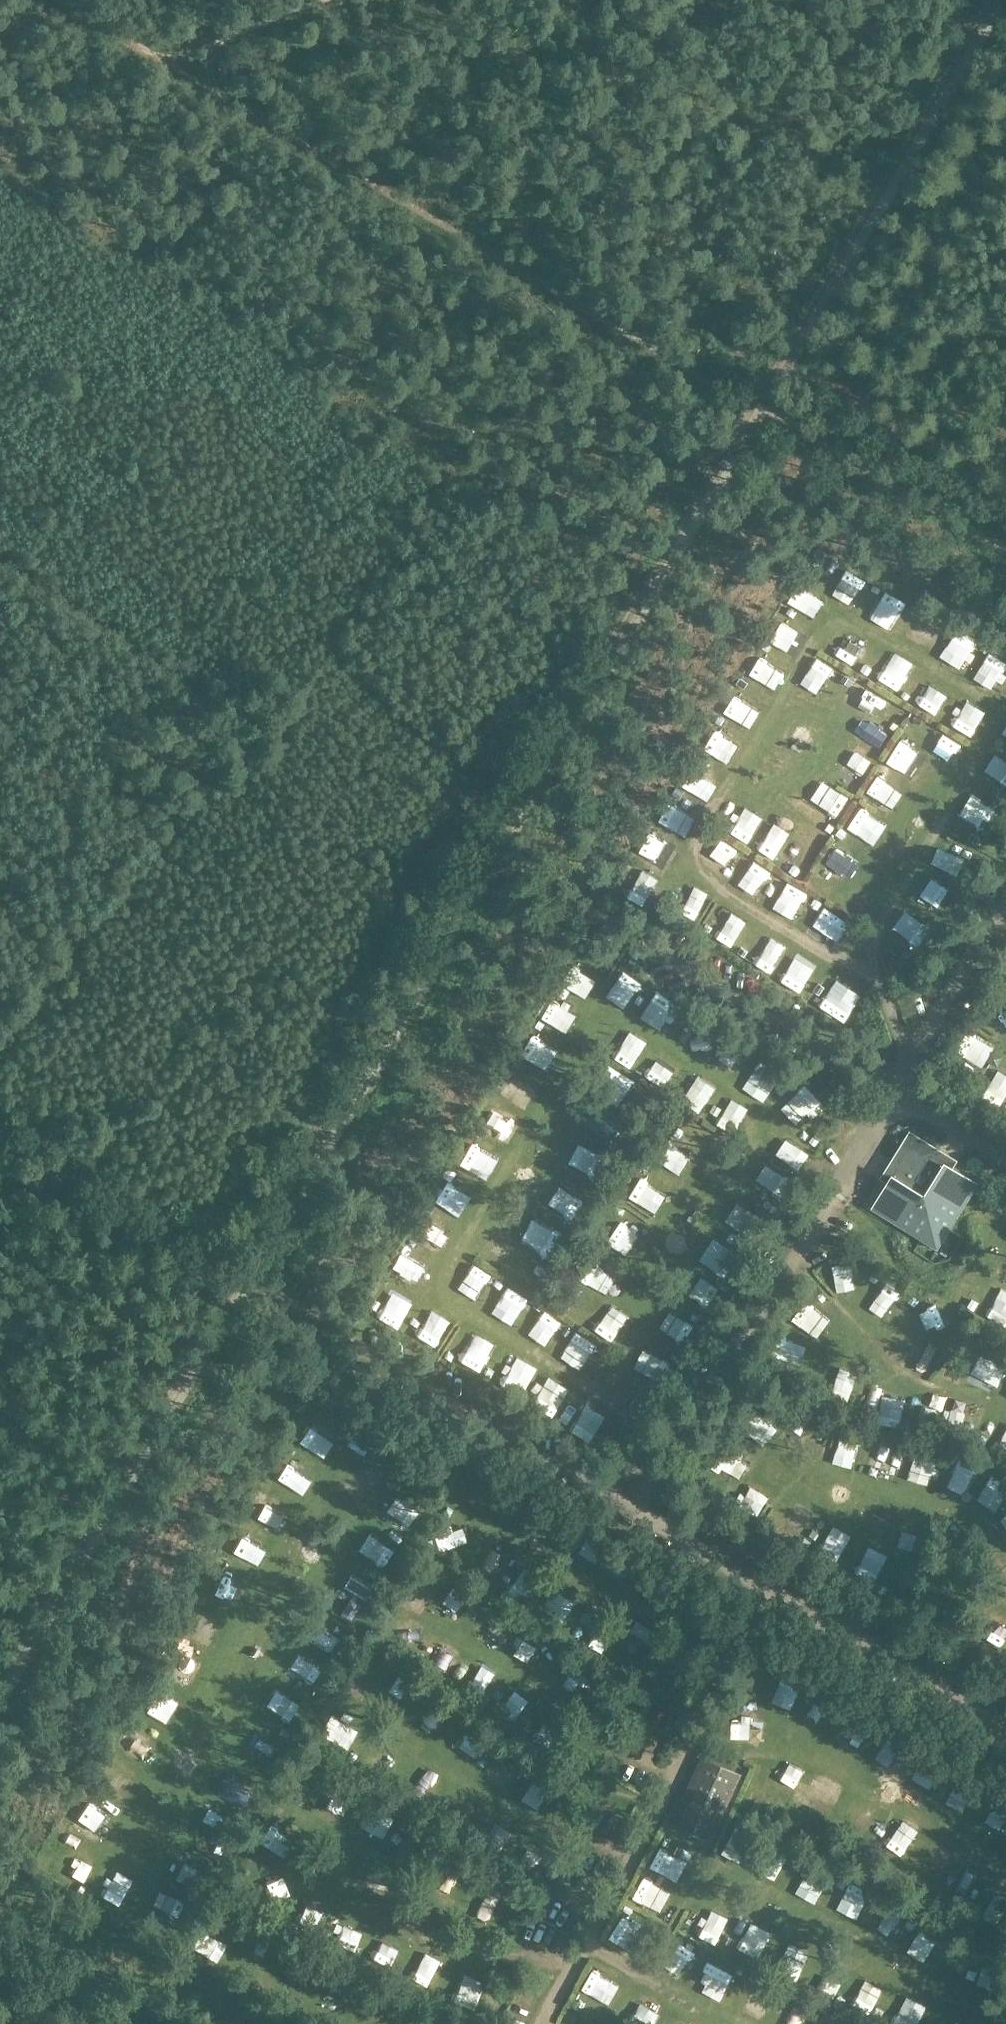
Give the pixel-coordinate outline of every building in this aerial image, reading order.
[(844,574),(834,597),(857,608),(867,585),(844,574)] [(787,609),(809,617),(818,593),(796,585),(787,609)] [(874,617),(901,626),(907,608),(879,600),(874,617)] [(766,639),(789,653),(798,639),(775,625),(766,639)] [(953,636),(941,659),(965,672),(977,649),(953,636)] [(844,665),(864,675),(870,663),(850,653),(844,665)] [(819,661),(807,682),(828,694),(840,672),(819,661)] [(1005,687),(1005,666),(993,661),(986,680),(1005,687)] [(768,688),(774,669),(753,662),(747,680),(768,688)] [(849,683),(840,708),(868,718),(877,693),(849,683)] [(938,720),(947,700),(925,690),(916,710),(938,720)] [(743,729),(755,706),(733,694),(721,718),(743,729)] [(700,753),(722,764),(734,742),(712,731),(700,753)] [(931,753),(952,764),(961,747),(940,736),(931,753)] [(884,767),(900,777),(914,756),(898,746),(884,767)] [(838,784),(858,791),(866,767),(845,761),(838,784)] [(677,788),(697,802),(712,779),(692,765),(677,788)] [(882,812),(893,794),(874,782),(863,800),(882,812)] [(811,812),(835,824),(846,803),(822,790),(811,812)] [(739,840),(751,822),(730,809),(719,826),(739,840)] [(870,849),(881,827),(853,813),(842,835),(870,849)] [(759,840),(754,845),(771,863),(786,848),(765,826),(755,836),(759,840)] [(815,858),(827,835),(817,830),(805,853),(815,858)] [(721,862),(727,851),(709,841),(703,852),(721,862)] [(647,842),(637,855),(651,866),(661,853),(647,842)] [(828,849),(820,870),(843,878),(850,857),(828,849)] [(741,883),(768,888),(772,867),(745,862),(741,883)] [(820,904),(808,925),(833,939),(845,918),(820,904)] [(724,919),(713,938),(734,951),(745,932),(724,919)] [(571,954),(564,973),(583,980),(590,961),(571,954)] [(790,983),(804,998),(818,985),(804,970),(790,983)] [(620,971),(604,1000),(627,1013),(643,984),(620,971)] [(743,1087),(765,1097),(777,1069),(756,1059),(743,1087)] [(492,1107),(475,1128),(490,1139),(506,1118),(492,1107)] [(658,1166),(669,1147),(658,1140),(647,1159),(658,1166)] [(940,1150),(936,1156),(913,1141),(898,1165),(893,1161),(886,1173),(893,1178),(878,1203),(888,1210),(884,1216),(938,1250),(972,1196),(965,1192),(972,1181),(947,1166),(952,1158),(940,1150)] [(568,1166),(589,1176),(600,1156),(578,1145),(568,1166)] [(673,1147),(659,1166),(666,1171),(680,1152),(673,1147)] [(476,1181),(488,1159),(465,1148),(454,1170),(476,1181)] [(634,1204),(646,1185),(636,1178),(624,1198),(634,1204)] [(442,1209),(451,1190),(440,1185),(430,1204),(442,1209)] [(563,1223),(575,1203),(564,1196),(551,1216),(563,1223)] [(542,1256),(557,1235),(533,1218),(518,1239),(542,1256)] [(603,1243),(616,1252),(630,1231),(617,1222),(603,1243)] [(438,1253),(444,1236),(416,1225),(410,1243),(438,1253)] [(501,1270),(514,1248),(492,1235),(479,1257),(501,1270)] [(394,1270),(420,1287),(430,1273),(404,1255),(394,1270)] [(837,1292),(856,1285),(847,1261),(828,1268),(837,1292)] [(577,1284),(589,1290),(599,1272),(587,1266),(577,1284)] [(688,1289),(698,1299),(708,1290),(698,1280),(688,1289)] [(494,1300),(518,1314),(527,1299),(503,1285),(494,1300)] [(892,1312),(900,1293),(882,1285),(874,1304),(892,1312)] [(801,1299),(789,1319),(817,1336),(830,1316),(801,1299)] [(897,1351),(924,1368),(957,1317),(930,1300),(897,1351)] [(532,1333),(554,1342),(562,1322),(540,1314),(532,1333)] [(587,1362),(596,1345),(573,1332),(564,1350),(587,1362)] [(470,1367),(481,1357),(473,1348),(462,1358),(470,1367)] [(1002,1388),(1005,1378),(1005,1365),(977,1355),(970,1376),(1002,1388)] [(520,1384),(531,1371),(517,1358),(506,1372),(520,1384)] [(555,1408),(562,1397),(551,1390),(544,1401),(555,1408)] [(875,1424),(892,1426),(897,1394),(880,1392),(875,1424)] [(753,1411),(738,1429),(756,1444),(772,1426),(753,1411)] [(298,1443),(318,1453),(326,1436),(306,1427),(298,1443)] [(857,1439),(839,1435),(835,1455),(852,1459),(857,1439)] [(872,1482),(892,1482),(892,1446),(873,1446),(872,1482)] [(708,1459),(716,1474),(737,1464),(730,1449),(708,1459)] [(913,1455),(914,1474),(936,1473),(935,1454),(913,1455)] [(282,1465),(273,1479),(294,1492),(303,1478),(282,1465)] [(953,1467),(951,1478),(976,1482),(978,1470),(953,1467)] [(456,1504),(474,1510),(483,1485),(465,1479),(456,1504)] [(1000,1512),(1005,1507),(1005,1487),(999,1479),(983,1493),(1000,1512)] [(269,1524),(276,1511),(260,1501),(252,1515),(269,1524)] [(447,1523),(437,1524),(440,1542),(450,1541),(447,1523)] [(363,1529),(352,1549),(380,1565),(391,1546),(363,1529)] [(241,1542),(229,1558),(240,1566),(251,1549),(241,1542)] [(854,1567),(872,1578),(883,1560),(865,1549),(854,1567)] [(527,1599),(533,1586),(516,1576),(509,1590),(527,1599)] [(217,1578),(204,1593),(228,1612),(240,1596),(217,1578)] [(405,1584),(394,1602),(416,1616),(427,1599),(405,1584)] [(443,1586),(434,1606),(454,1615),(463,1596),(443,1586)] [(1005,1615),(1005,1593),(1003,1591),(994,1610),(1005,1615)] [(191,1613),(180,1638),(195,1644),(206,1619),(191,1613)] [(487,1614),(480,1629),(499,1639),(507,1624),(487,1614)] [(990,1622),(981,1633),(996,1644),(1005,1633),(990,1622)] [(318,1629),(325,1648),(334,1645),(327,1626),(318,1629)] [(648,1633),(638,1651),(647,1656),(658,1639),(648,1633)] [(445,1672),(461,1652),(446,1640),(430,1660),(445,1672)] [(159,1670),(177,1685),(192,1666),(174,1652),(159,1670)] [(482,1697),(497,1672),(478,1661),(464,1687),(482,1697)] [(776,1679),(794,1688),(800,1676),(782,1667),(776,1679)] [(146,1696),(138,1715),(166,1727),(174,1708),(146,1696)] [(839,1739),(861,1751),(875,1725),(852,1713),(839,1739)] [(731,1731),(751,1740),(757,1727),(737,1718),(731,1731)] [(462,1728),(455,1738),(473,1751),(480,1742),(462,1728)] [(114,1752),(134,1761),(142,1742),(122,1733),(114,1752)] [(889,1737),(878,1754),(898,1767),(909,1749),(889,1737)] [(499,1758),(487,1774),(509,1789),(520,1772),(499,1758)] [(702,1758),(675,1820),(711,1837),(739,1774),(702,1758)] [(916,1775),(938,1789),(949,1773),(926,1759),(916,1775)] [(528,1790),(544,1796),(551,1780),(534,1774),(528,1790)] [(970,1810),(979,1788),(958,1780),(950,1803),(970,1810)] [(369,1807),(363,1818),(381,1828),(387,1818),(369,1807)] [(279,1854),(286,1832),(264,1825),(257,1847),(279,1854)] [(924,1860),(933,1844),(923,1839),(915,1854),(924,1860)] [(939,1878),(953,1857),(939,1848),(925,1870),(939,1878)] [(655,1852),(649,1874),(677,1882),(684,1860),(655,1852)] [(478,1877),(473,1889),(495,1897),(499,1885),(478,1877)] [(852,1885),(842,1905),(864,1916),(874,1896),(852,1885)] [(886,1912),(879,1929),(898,1937),(905,1920),(886,1912)] [(639,1946),(625,1940),(631,1927),(610,1918),(600,1942),(634,1956),(639,1946)] [(914,1950),(932,1958),(941,1937),(922,1929),(914,1950)] [(705,1965),(698,1987),(724,1995),(731,1974),(705,1965)] [(675,1986),(686,1973),(677,1966),(666,1979),(675,1986)] [(595,1973),(582,1985),(594,1999),(608,1986),(595,1973)] [(803,2023),(804,2023),(817,2023),(820,2018),(795,2005),(786,2023),(803,2023)]
